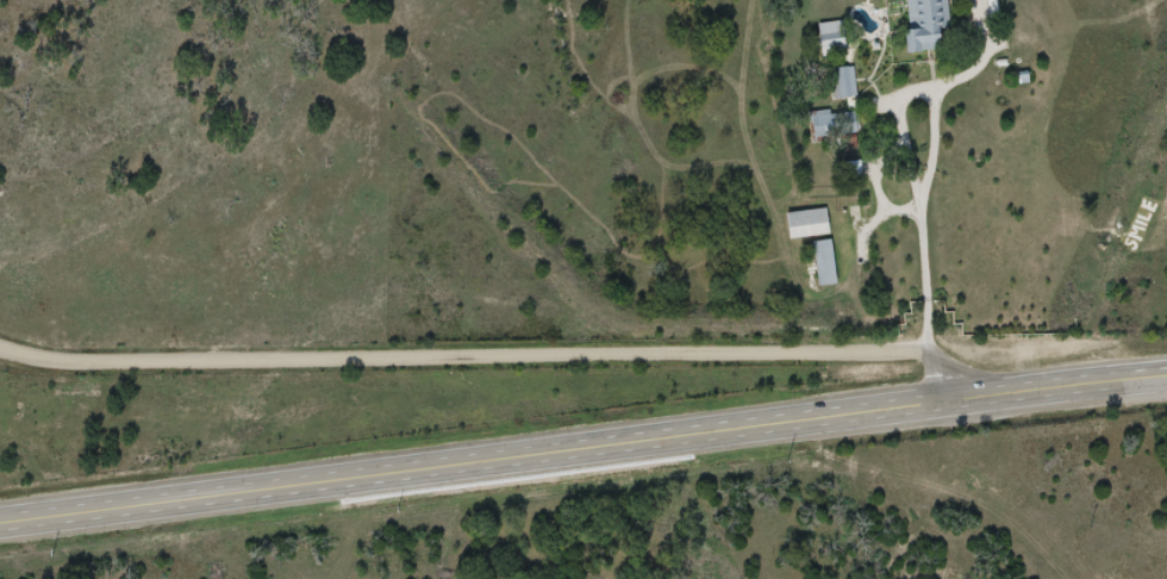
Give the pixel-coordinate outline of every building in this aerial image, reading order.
[(910,53),(949,51),(947,0),(908,0),(910,53)] [(844,23),(820,26),(824,59),(848,56),(844,23)] [(857,100),(857,69),(834,69),(834,100),(857,100)] [(858,139),(857,113),(812,114),(812,140),(858,139)] [(791,241),(831,237),(829,210),(788,214),(791,241)] [(815,244),(819,288),(838,286),(834,242),(815,244)]
